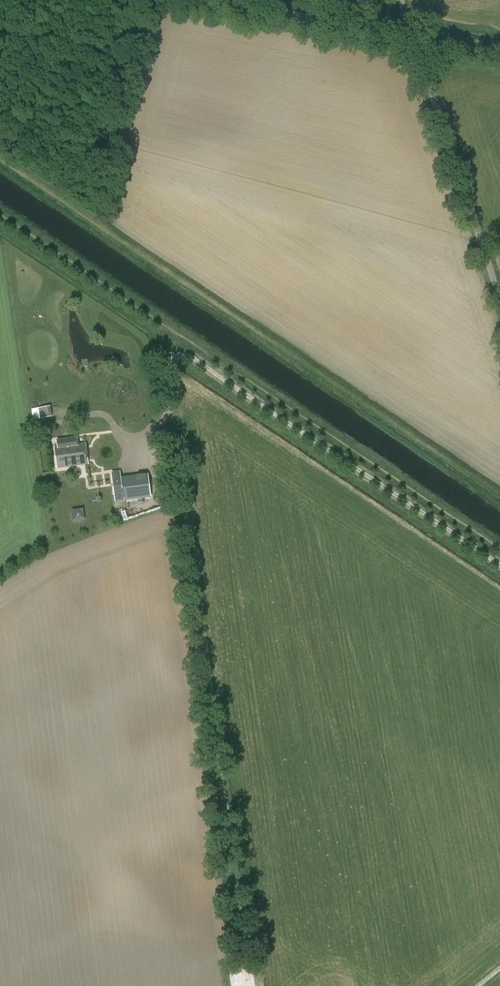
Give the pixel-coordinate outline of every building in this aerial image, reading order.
[(49,405),(31,409),(33,420),(51,416),(49,405)] [(56,448),(58,468),(88,464),(86,444),(78,445),(77,437),(57,440),(57,447),(56,448)] [(151,497),(148,474),(121,478),(120,472),(112,473),(116,499),(124,498),(124,501),(151,497)] [(70,520),(83,520),(83,509),(70,509),(70,520)]
